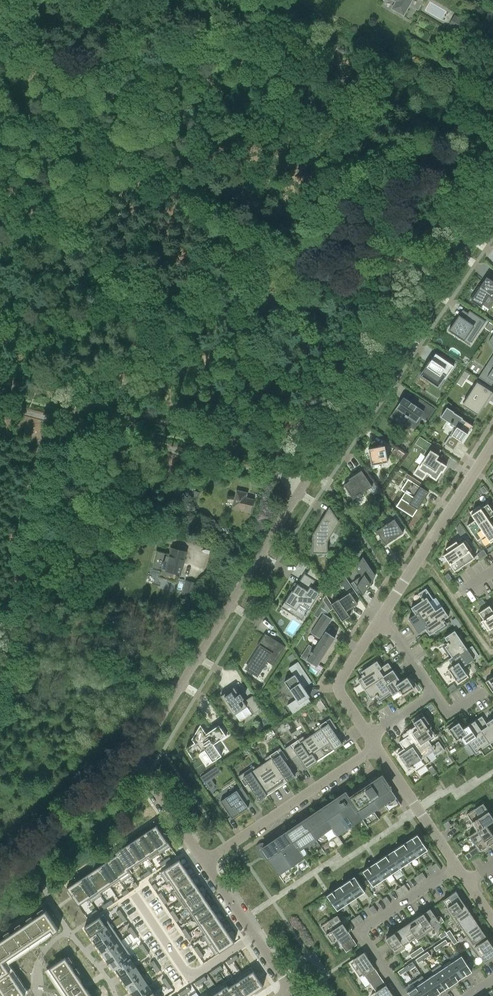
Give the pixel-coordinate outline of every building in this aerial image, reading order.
[(395,3),(392,10),(405,18),(415,0),(389,0),(395,3)] [(459,31),(464,22),(456,18),(451,27),(459,31)] [(483,282),(480,287),(479,286),(469,300),(478,306),(481,308),(488,296),(489,296),(490,297),(492,298),(492,297),(492,274),(490,279),(487,277),(486,277),(486,278),(483,282)] [(464,319),(459,315),(457,318),(448,331),(461,339),(464,341),(468,335),(474,338),(485,322),(469,311),(464,319)] [(428,381),(435,385),(435,386),(438,387),(444,378),(445,379),(454,366),(435,354),(434,355),(428,364),(427,363),(419,375),(428,381)] [(478,378),(491,386),(492,382),(492,367),(492,369),(487,366),(488,364),(487,364),(478,378)] [(482,406),(487,399),(488,400),(492,393),(477,383),(476,385),(476,386),(475,388),(469,396),(468,398),(470,399),(465,407),(467,408),(470,410),(478,415),(483,407),(482,406)] [(420,416),(427,421),(435,409),(423,402),(419,408),(403,397),(390,417),(401,424),(406,417),(408,418),(408,417),(416,422),(420,416)] [(442,415),(440,417),(456,427),(451,435),(450,436),(450,437),(449,436),(447,439),(444,444),(454,450),(460,441),(462,442),(463,440),(467,434),(472,426),(462,419),(462,418),(453,413),(454,412),(447,407),(442,415)] [(384,446),(368,449),(371,465),(388,462),(385,447),(384,446)] [(419,465),(413,474),(422,480),(427,473),(430,475),(430,476),(436,480),(441,472),(442,472),(446,466),(435,459),(438,455),(429,450),(425,455),(427,456),(420,466),(419,465)] [(372,487),(361,471),(348,479),(349,481),(343,485),(353,499),(357,497),(357,498),(362,495),(361,494),(372,487)] [(397,504),(396,506),(412,517),(419,505),(421,506),(422,503),(421,503),(428,492),(420,487),(422,484),(406,474),(404,478),(407,480),(404,485),(408,487),(397,504)] [(193,486),(203,489),(206,477),(200,475),(199,478),(195,477),(193,486)] [(242,510),(241,511),(250,513),(254,500),(246,498),(247,493),(237,491),(232,507),(242,510)] [(469,512),(475,520),(475,521),(478,525),(479,525),(487,519),(492,515),(492,512),(491,508),(488,505),(488,504),(486,504),(484,506),(480,508),(479,506),(469,512)] [(316,553),(327,553),(327,552),(327,541),(336,527),(339,522),(337,519),(329,507),(325,513),(326,513),(313,535),(312,553),(316,553)] [(385,525),(376,531),(385,545),(403,533),(394,519),(387,524),(386,524),(384,525),(385,525)] [(475,520),(467,525),(477,541),(478,540),(485,535),(481,530),(482,530),(491,524),(490,522),(487,519),(479,525),(478,525),(475,521),(475,520)] [(481,530),(485,535),(485,536),(490,543),(492,541),(492,523),(491,524),(482,530),(481,530)] [(456,541),(451,545),(451,546),(462,562),(464,564),(464,565),(465,565),(468,562),(474,558),(469,551),(470,551),(472,550),(465,540),(459,545),(458,545),(456,542),(456,541)] [(448,552),(443,555),(454,572),(455,571),(460,568),(463,566),(464,565),(464,564),(462,562),(451,546),(451,545),(445,549),(448,552)] [(159,577),(175,581),(177,573),(180,574),(185,552),(172,549),(170,554),(157,551),(152,570),(160,572),(159,577)] [(362,576),(353,582),(363,595),(369,585),(375,576),(362,557),(356,567),(362,576)] [(281,608),(282,608),(285,603),(295,609),(292,614),(301,620),(301,621),(302,621),(320,593),(311,587),(317,577),(315,575),(316,575),(311,567),(306,575),(304,574),(293,591),(292,591),(281,608)] [(185,581),(181,595),(190,597),(193,583),(185,581)] [(338,599),(330,604),(342,621),(349,616),(348,614),(352,612),(350,608),(357,604),(354,600),(358,597),(350,586),(346,589),(348,593),(339,600),(338,599)] [(435,611),(429,602),(433,599),(426,589),(418,594),(422,600),(411,608),(415,614),(408,619),(413,626),(435,611)] [(435,611),(413,626),(418,633),(425,629),(429,635),(437,630),(438,631),(445,626),(444,625),(446,624),(443,620),(448,616),(441,606),(435,611)] [(478,613),(479,614),(481,617),(483,620),(481,622),(487,631),(492,627),(492,612),(489,606),(483,610),(480,612),(478,613)] [(324,631),(332,619),(323,613),(310,633),(320,639),(312,652),(311,651),(310,654),(311,654),(306,660),(317,667),(335,638),(324,631)] [(445,647),(443,648),(447,655),(449,654),(451,657),(458,652),(466,664),(479,656),(472,646),(467,649),(454,631),(444,638),(447,642),(443,645),(445,647)] [(263,636),(257,646),(260,647),(246,668),(251,672),(255,675),(255,676),(256,676),(266,661),(273,666),(285,646),(273,638),(271,641),(263,636)] [(458,684),(468,677),(462,667),(466,664),(458,652),(451,657),(448,660),(452,666),(450,667),(448,669),(458,684)] [(364,689),(393,670),(388,663),(381,668),(377,661),(360,672),(362,677),(357,680),(364,689)] [(287,705),(293,714),(310,702),(308,698),(309,697),(303,688),(311,682),(298,662),(289,668),(293,675),(284,682),(296,699),(287,705)] [(393,670),(364,689),(370,699),(375,696),(378,700),(380,699),(381,700),(388,695),(387,694),(390,692),(390,691),(386,685),(397,677),(393,670)] [(390,691),(390,692),(392,696),(398,692),(400,693),(402,695),(417,685),(410,675),(400,682),(397,677),(386,685),(390,691)] [(485,682),(492,692),(492,676),(485,682)] [(453,684),(447,688),(450,692),(456,688),(453,684)] [(254,714),(261,709),(252,696),(243,702),(242,700),(244,699),(240,693),(238,694),(234,687),(220,696),(233,715),(248,706),(254,714)] [(417,729),(412,732),(420,744),(427,739),(428,740),(431,737),(427,730),(431,727),(421,713),(411,719),(417,729)] [(490,743),(492,741),(492,719),(486,723),(481,716),(474,721),(489,743),(490,743)] [(333,731),(336,728),(330,718),(325,721),(327,724),(310,736),(311,737),(321,752),(324,757),(342,745),(333,731)] [(469,742),(476,738),(467,726),(463,729),(456,719),(446,726),(456,741),(459,739),(459,740),(461,739),(465,745),(469,742)] [(467,726),(476,738),(469,742),(471,746),(469,747),(474,754),(475,752),(477,754),(481,751),(484,756),(492,750),(492,748),(490,743),(489,743),(474,721),(467,726)] [(194,743),(186,749),(192,759),(204,751),(212,762),(221,756),(214,744),(226,736),(219,725),(206,734),(200,725),(192,739),(194,743)] [(425,756),(432,752),(434,756),(444,749),(438,741),(432,746),(428,740),(427,739),(420,744),(412,732),(406,737),(421,759),(425,756)] [(292,760),(297,756),(306,769),(324,757),(321,752),(311,737),(310,736),(293,747),(291,744),(284,749),(292,760)] [(403,749),(397,753),(403,761),(401,762),(405,769),(406,769),(407,768),(408,770),(412,767),(416,772),(424,767),(426,765),(430,762),(425,756),(421,759),(406,737),(399,742),(403,749)] [(288,760),(283,753),(282,751),(261,765),(277,789),(295,777),(295,776),(285,762),(288,760)] [(261,765),(240,779),(245,786),(248,784),(259,801),(277,789),(261,765)] [(200,777),(209,790),(210,789),(215,785),(207,773),(200,777)] [(258,849),(258,850),(258,851),(260,855),(262,855),(264,853),(284,884),(310,866),(305,859),(333,840),(338,847),(342,845),(337,837),(362,820),(367,828),(379,820),(374,812),(379,809),(385,805),(390,813),(400,807),(401,806),(382,777),(371,784),(365,788),(360,792),(349,799),(345,793),(340,797),(265,847),(265,846),(264,846),(263,846),(263,845),(262,845),(261,845),(260,846),(259,846),(259,847),(258,847),(258,848),(258,849)] [(221,801),(233,819),(249,808),(243,799),(248,796),(242,787),(221,801)] [(483,804),(466,815),(477,831),(486,825),(486,826),(492,821),(492,819),(483,804)] [(446,829),(451,826),(448,821),(443,824),(446,829)] [(156,825),(146,832),(160,854),(170,847),(156,825)] [(486,825),(477,831),(469,836),(480,853),(492,844),(492,836),(486,826),(486,825)] [(146,832),(135,839),(148,858),(148,859),(149,861),(160,854),(146,832)] [(418,856),(427,850),(417,835),(408,841),(418,856)] [(135,839),(126,846),(137,863),(138,866),(148,859),(148,858),(135,839)] [(418,856),(408,841),(399,847),(409,862),(418,856)] [(126,846),(115,853),(116,855),(117,855),(127,870),(128,870),(137,863),(126,846)] [(409,862),(399,847),(390,853),(400,868),(409,862)] [(467,860),(472,857),(469,852),(464,855),(467,860)] [(400,868),(390,853),(381,859),(391,874),(400,868)] [(116,855),(107,861),(120,880),(119,881),(121,883),(132,876),(128,870),(127,870),(117,855),(116,855)] [(391,874),(381,859),(371,865),(382,880),(391,874)] [(179,860),(160,873),(167,883),(169,882),(168,882),(186,870),(179,860)] [(107,861),(97,868),(110,887),(119,881),(120,880),(107,861)] [(436,872),(440,869),(436,863),(432,866),(436,872)] [(382,880),(371,865),(362,871),(373,887),(382,880)] [(97,868),(87,874),(100,894),(110,887),(97,868)] [(186,870),(168,882),(169,882),(174,890),(174,891),(192,879),(186,870)] [(422,882),(426,879),(422,872),(418,875),(422,882)] [(87,874),(77,881),(89,898),(88,899),(91,903),(102,896),(100,894),(87,874)] [(418,885),(422,882),(418,875),(413,878),(418,885)] [(355,898),(364,892),(354,877),(345,883),(355,898)] [(174,890),(172,891),(178,901),(198,888),(192,879),(174,891),(174,890)] [(77,881),(66,888),(78,906),(88,899),(89,898),(77,881)] [(125,888),(126,890),(128,893),(138,887),(135,882),(125,888)] [(346,904),(355,898),(345,883),(336,889),(346,904)] [(404,894),(408,891),(404,884),(400,887),(404,894)] [(400,897),(404,894),(400,887),(395,890),(400,897)] [(198,888),(178,901),(185,910),(187,909),(186,908),(204,897),(198,888)] [(346,904),(336,889),(327,895),(337,911),(346,904)] [(450,917),(466,907),(457,895),(458,895),(456,891),(451,895),(443,901),(447,907),(445,909),(450,917)] [(386,906),(391,903),(386,896),(382,899),(386,906)] [(204,897),(186,908),(187,909),(192,917),(210,906),(204,897)] [(373,915),(377,912),(373,905),(369,908),(373,915)] [(210,906),(192,917),(198,926),(216,915),(210,906)] [(466,907),(450,917),(456,925),(458,924),(463,930),(475,921),(466,907)] [(425,934),(433,929),(432,927),(438,922),(436,918),(430,909),(415,919),(425,934)] [(0,941),(0,992),(2,995),(23,995),(25,995),(9,971),(8,971),(2,963),(51,931),(53,934),(59,930),(45,911),(0,941)] [(103,915),(84,928),(90,937),(109,924),(103,915)] [(216,915),(198,926),(204,935),(222,924),(216,915)] [(348,932),(337,915),(320,927),(331,943),(348,932)] [(359,924),(364,921),(359,915),(355,917),(359,924)] [(355,927),(359,924),(355,917),(351,920),(355,927)] [(425,934),(415,919),(400,929),(409,942),(415,937),(417,940),(425,934)] [(471,948),(486,938),(475,921),(463,930),(467,936),(464,938),(471,948)] [(109,924),(90,937),(94,942),(96,945),(115,932),(109,924)] [(204,935),(202,936),(208,946),(228,933),(222,924),(204,935)] [(409,942),(400,929),(386,939),(396,954),(404,948),(403,946),(409,942)] [(115,932),(96,945),(101,953),(121,941),(115,932)] [(228,933),(208,946),(215,956),(234,943),(228,933)] [(471,948),(478,957),(480,956),(485,963),(492,957),(492,948),(486,938),(471,948)] [(342,946),(346,952),(357,945),(353,939),(342,946)] [(121,941),(101,953),(107,962),(126,949),(121,941)] [(126,949),(107,962),(113,971),(115,970),(115,969),(130,959),(132,958),(126,949)] [(374,968),(364,953),(349,963),(359,978),(374,968)] [(462,978),(471,971),(461,956),(452,962),(462,978)] [(86,989),(85,990),(80,982),(81,982),(65,958),(49,968),(65,992),(66,992),(69,995),(91,995),(86,989)] [(130,959),(115,969),(115,970),(120,978),(136,967),(130,959)] [(443,968),(453,984),(462,978),(452,962),(443,968)] [(440,964),(431,970),(434,974),(444,990),(453,984),(443,968),(440,964)] [(136,967),(120,978),(126,986),(142,976),(141,975),(136,967)] [(250,967),(241,973),(254,993),(263,987),(250,967)] [(233,979),(235,983),(236,983),(245,995),(249,995),(254,993),(241,973),(233,979)] [(377,973),(367,980),(370,984),(380,977),(377,973)] [(142,976),(126,986),(132,995),(147,984),(147,985),(149,983),(143,974),(141,975),(142,976)] [(434,974),(425,980),(435,995),(444,990),(434,974)] [(413,982),(416,987),(422,995),(435,995),(425,980),(422,976),(413,982)] [(372,987),(382,981),(380,977),(370,984),(372,987)] [(216,987),(222,995),(233,995),(228,988),(224,982),(216,987)] [(404,988),(407,993),(409,995),(422,995),(416,987),(413,982),(404,988)] [(228,988),(233,995),(245,995),(236,983),(235,983),(228,988)] [(132,995),(133,995),(148,995),(153,993),(152,992),(147,985),(147,984),(132,995)] [(371,995),(393,995),(386,985),(371,995)] [(208,993),(209,995),(210,995),(222,995),(216,987),(208,993)]
